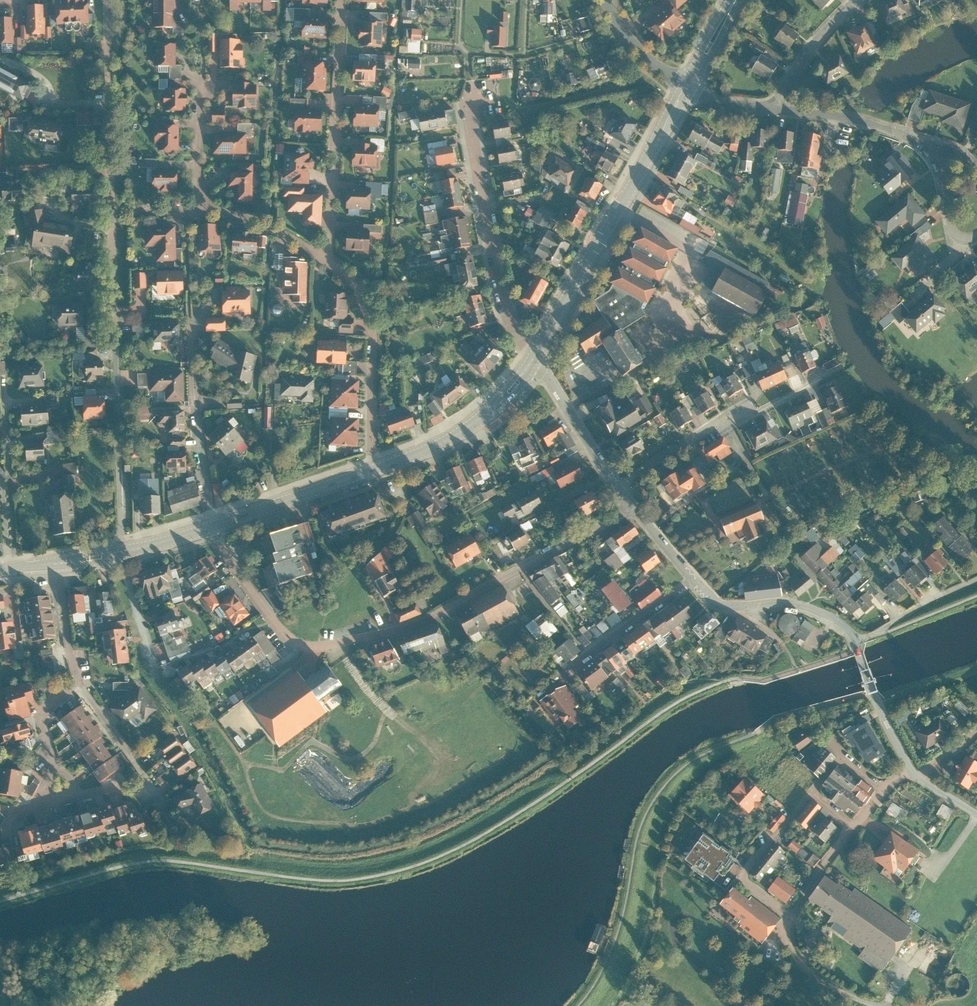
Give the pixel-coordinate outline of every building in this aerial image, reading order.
[(57,24),(65,24),(65,30),(67,32),(71,32),(73,30),(75,31),(79,31),(81,30),(80,23),(88,23),(88,14),(88,1),(80,1),(80,0),(67,0),(64,0),(64,1),(57,2),(57,15),(57,24)] [(405,18),(417,18),(417,0),(405,0),(405,18)] [(542,14),(553,14),(553,0),(542,0),(542,14)] [(675,9),(686,0),(667,0),(675,9)] [(821,10),(831,0),(811,0),(821,10)] [(877,5),(885,23),(904,14),(906,14),(903,6),(900,0),(889,0),(877,5)] [(683,21),(669,4),(646,24),(660,41),(661,39),(663,41),(672,33),(671,31),(683,21)] [(909,4),(903,6),(906,14),(904,14),(907,19),(913,16),(909,4)] [(763,15),(772,14),(771,5),(762,6),(763,15)] [(27,26),(27,34),(28,34),(44,34),(45,34),(45,28),(45,19),(43,19),(42,6),(28,7),(29,19),(27,19),(27,26)] [(174,22),(174,8),(153,7),(153,31),(169,31),(169,36),(181,36),(181,22),(174,22)] [(294,9),(293,22),(303,22),(303,18),(309,19),(310,10),(294,9)] [(499,21),(507,22),(508,12),(499,11),(499,21)] [(373,24),(362,24),(361,49),(385,50),(386,23),(389,23),(390,14),(373,14),(373,24)] [(577,19),(580,31),(592,28),(589,16),(577,19)] [(303,22),(302,37),(313,37),(313,44),(320,44),(320,38),(326,38),(327,19),(309,19),(303,18),(303,22)] [(12,43),(14,43),(14,39),(14,31),(12,31),(12,19),(0,19),(0,44),(12,43)] [(864,26),(846,34),(856,55),(874,47),(870,37),(864,26)] [(490,27),(490,33),(496,34),(495,46),(507,47),(508,29),(496,28),(490,27)] [(797,37),(784,27),(774,40),(787,50),(797,37)] [(411,40),(421,41),(421,29),(411,28),(411,40)] [(876,34),(870,37),(874,47),(876,50),(883,47),(876,34)] [(217,35),(207,35),(205,52),(216,53),(217,35)] [(242,39),(219,37),(217,70),(240,71),(242,39)] [(12,43),(12,54),(22,53),(21,39),(21,38),(14,39),(14,43),(12,43)] [(408,52),(421,53),(421,42),(408,42),(408,52)] [(176,45),(154,45),(153,70),(168,70),(168,81),(181,81),(182,66),(176,66),(176,45)] [(315,55),(294,54),(293,64),(300,64),(298,93),(324,94),(325,65),(315,64),(315,55)] [(375,63),(355,62),(354,83),(378,84),(379,71),(387,71),(387,56),(375,56),(375,63)] [(776,67),(760,57),(751,71),(767,81),(776,67)] [(847,74),(839,58),(818,69),(826,85),(847,74)] [(408,68),(420,68),(421,59),(408,59),(408,68)] [(608,59),(586,67),(590,78),(612,70),(608,59)] [(21,99),(23,100),(30,86),(0,69),(0,88),(21,99)] [(562,73),(563,85),(578,84),(577,72),(562,73)] [(163,88),(163,115),(188,115),(188,88),(183,88),(183,81),(181,81),(168,81),(168,88),(163,88)] [(258,86),(234,85),(233,108),(257,109),(258,86)] [(384,86),(381,93),(389,96),(392,90),(384,86)] [(970,105),(929,92),(925,102),(922,112),(923,112),(943,119),(942,123),(962,130),(970,105)] [(373,106),(355,105),(353,127),(380,129),(381,110),(388,111),(389,99),(374,98),(373,106)] [(306,101),(287,99),(286,109),(294,109),(292,132),(320,134),(322,108),(305,107),(306,101)] [(922,112),(925,102),(917,99),(912,107),(908,120),(920,124),(923,112),(922,112)] [(227,110),(212,109),(211,122),(226,123),(227,110)] [(76,111),(77,126),(94,125),(93,110),(76,111)] [(416,110),(398,114),(400,121),(418,117),(416,110)] [(447,110),(420,116),(424,133),(451,127),(447,110)] [(622,113),(609,137),(627,147),(640,124),(622,113)] [(174,120),(155,121),(156,154),(183,153),(182,126),(174,126),(174,120)] [(511,133),(512,142),(515,141),(527,139),(526,130),(513,132),(511,120),(493,123),(495,136),(511,133)] [(62,126),(25,121),(22,139),(35,141),(34,145),(59,149),(62,126)] [(213,132),(212,155),(245,156),(245,138),(251,138),(251,125),(237,124),(237,132),(213,132)] [(687,140),(703,150),(705,147),(718,154),(723,144),(711,137),(711,136),(695,126),(687,140)] [(766,149),(767,132),(752,131),(751,148),(766,149)] [(791,166),(794,134),(778,133),(776,164),(791,166)] [(816,158),(819,138),(804,135),(800,156),(801,156),(799,169),(818,172),(820,158),(816,158)] [(450,139),(429,143),(431,155),(437,154),(439,166),(459,162),(456,145),(451,145),(450,139)] [(370,147),(353,145),(351,166),(379,168),(380,149),(385,149),(385,141),(370,140),(370,147)] [(515,141),(512,142),(513,147),(497,149),(500,163),(518,160),(515,141)] [(621,158),(598,145),(592,155),(601,160),(598,166),(612,174),(621,158)] [(310,155),(283,153),(281,179),(291,180),(290,184),(308,186),(310,155)] [(581,167),(557,153),(549,165),(556,169),(552,176),(569,186),(581,167)] [(679,154),(673,166),(688,174),(694,162),(679,154)] [(714,168),(716,162),(697,154),(694,160),(714,168)] [(913,175),(896,154),(891,158),(883,164),(883,165),(889,173),(877,182),(888,196),(913,175)] [(880,160),(883,164),(891,158),(888,154),(880,160)] [(157,159),(137,159),(137,169),(153,169),(153,191),(182,191),(182,168),(157,168),(157,159)] [(233,204),(252,204),(253,166),(238,166),(237,175),(228,175),(227,190),(234,190),(233,204)] [(667,178),(682,186),(688,174),(673,166),(667,178)] [(779,191),(781,168),(771,168),(769,191),(779,191)] [(0,171),(0,179),(22,179),(22,170),(0,171)] [(437,170),(425,172),(427,180),(439,178),(437,170)] [(524,171),(501,175),(505,197),(516,196),(515,189),(527,187),(524,171)] [(606,184),(589,175),(580,193),(596,202),(606,184)] [(442,183),(445,196),(462,192),(459,180),(442,183)] [(368,190),(348,188),(347,209),(371,210),(372,195),(383,196),(384,184),(368,183),(368,190)] [(0,185),(0,203),(24,203),(23,185),(0,185)] [(303,189),(281,187),(280,196),(285,197),(284,213),(301,214),(300,224),(318,226),(321,194),(303,193),(303,189)] [(661,188),(656,196),(679,210),(684,203),(678,199),(678,198),(661,188)] [(100,190),(69,192),(70,209),(79,209),(79,222),(95,221),(95,210),(101,210),(100,190)] [(462,192),(445,196),(448,208),(465,204),(462,192)] [(800,227),(806,196),(793,193),(788,224),(800,227)] [(729,195),(724,203),(732,207),(736,199),(729,195)] [(675,217),(679,210),(656,196),(650,206),(668,216),(669,214),(675,217)] [(908,196),(875,223),(886,237),(905,221),(912,229),(913,228),(924,218),(926,217),(908,196)] [(438,204),(423,208),(427,224),(442,220),(438,204)] [(557,215),(542,206),(538,212),(530,206),(523,217),(551,234),(557,225),(552,222),(557,215)] [(568,216),(562,213),(557,222),(569,228),(571,224),(581,230),(589,214),(574,206),(568,216)] [(41,207),(24,211),(28,230),(37,227),(38,225),(47,226),(41,207)] [(468,218),(445,224),(448,235),(471,230),(468,218)] [(924,218),(913,228),(916,232),(927,222),(924,218)] [(59,252),(70,254),(75,227),(48,222),(47,226),(38,225),(37,227),(33,246),(45,248),(45,246),(60,248),(59,252)] [(365,232),(349,231),(348,251),(371,252),(372,232),(383,233),(383,224),(366,223),(365,232)] [(223,225),(200,225),(200,251),(223,251),(223,225)] [(180,226),(146,226),(147,252),(160,251),(160,264),(177,263),(177,269),(186,268),(186,248),(181,248),(180,226)] [(612,289),(593,302),(604,319),(593,327),(576,338),(582,346),(587,354),(602,344),(624,377),(646,365),(622,330),(645,316),(644,313),(643,311),(679,247),(644,228),(643,231),(612,289)] [(474,243),(471,230),(448,235),(438,237),(442,251),(474,243)] [(907,240),(910,243),(917,238),(922,234),(919,230),(907,240)] [(260,235),(234,233),(233,252),(259,255),(259,250),(267,251),(268,239),(260,238),(260,235)] [(544,244),(561,254),(567,244),(551,234),(544,244)] [(899,254),(891,260),(901,272),(909,265),(919,277),(937,262),(917,238),(910,243),(899,253),(899,254)] [(561,254),(544,244),(537,253),(526,246),(518,259),(530,267),(538,255),(555,265),(561,254)] [(713,291),(712,292),(755,316),(770,289),(767,287),(770,282),(711,249),(701,263),(710,269),(701,284),(703,285),(713,291)] [(286,254),(273,254),(273,272),(283,272),(283,299),(294,299),(294,304),(308,304),(309,264),(300,263),(300,258),(286,258),(286,254)] [(459,274),(480,270),(476,254),(444,261),(447,277),(459,274)] [(78,263),(79,279),(103,277),(102,261),(78,263)] [(953,284),(966,300),(976,291),(976,272),(973,268),(953,284)] [(483,285),(480,270),(459,274),(462,290),(483,285)] [(187,272),(158,273),(159,298),(188,297),(187,272)] [(148,274),(137,275),(137,287),(148,287),(148,274)] [(536,276),(524,299),(538,307),(550,284),(536,276)] [(104,289),(103,277),(79,279),(81,291),(104,289)] [(407,285),(390,288),(393,301),(410,298),(407,285)] [(227,291),(222,292),(223,315),(252,314),(251,290),(242,291),(242,287),(227,288),(227,291)] [(351,296),(327,294),(326,323),(339,324),(338,333),(355,334),(356,318),(349,318),(351,296)] [(467,315),(486,309),(482,295),(463,300),(467,315)] [(910,316),(904,321),(915,335),(931,322),(935,325),(945,317),(941,313),(944,311),(933,297),(910,316)] [(89,304),(60,305),(60,327),(89,326),(88,312),(99,312),(98,299),(89,300),(89,304)] [(899,326),(904,321),(910,316),(901,305),(890,314),(899,326)] [(490,324),(486,309),(467,315),(471,330),(490,324)] [(774,321),(778,330),(783,328),(786,334),(801,328),(794,313),(774,321)] [(818,328),(826,327),(825,316),(817,317),(818,328)] [(226,318),(207,318),(207,332),(227,331),(226,318)] [(144,336),(144,323),(134,323),(135,336),(144,336)] [(184,325),(155,326),(156,348),(174,348),(174,344),(184,344),(184,325)] [(482,328),(471,341),(480,350),(485,345),(489,340),(497,339),(499,347),(510,345),(507,332),(491,336),(482,328)] [(238,353),(219,340),(207,357),(235,374),(234,382),(252,386),(258,358),(238,353)] [(459,350),(471,357),(476,348),(464,341),(459,350)] [(349,343),(319,342),(318,364),(347,366),(346,372),(358,373),(359,362),(348,361),(349,343)] [(477,353),(494,368),(502,359),(485,345),(480,350),(477,353)] [(796,357),(803,373),(816,367),(809,351),(796,357)] [(430,353),(414,358),(416,365),(432,361),(430,353)] [(486,378),(494,368),(477,353),(469,364),(486,378)] [(825,370),(839,364),(836,358),(823,364),(825,370)] [(109,362),(89,364),(90,382),(110,380),(109,362)] [(779,362),(767,367),(775,384),(787,379),(779,362)] [(752,375),(747,364),(742,366),(747,377),(752,375)] [(775,384),(767,367),(755,372),(763,390),(775,384)] [(49,369),(21,370),(21,392),(46,391),(46,382),(50,382),(49,369)] [(188,372),(140,373),(140,392),(164,391),(164,401),(189,400),(188,372)] [(743,389),(733,374),(720,383),(725,390),(729,397),(743,389)] [(462,375),(446,386),(458,401),(473,391),(462,375)] [(317,380),(285,377),(283,398),(298,399),(297,403),(315,405),(317,380)] [(332,393),(359,394),(359,382),(332,381),(332,393)] [(725,390),(720,383),(715,386),(720,393),(725,390)] [(454,404),(458,401),(446,386),(431,396),(446,419),(459,411),(454,404)] [(838,386),(823,392),(832,412),(846,406),(838,386)] [(702,413),(715,406),(706,391),(699,395),(696,389),(689,393),(702,413)] [(88,391),(75,391),(76,399),(86,399),(86,421),(108,421),(108,397),(88,397),(88,391)] [(358,407),(359,394),(332,393),(331,406),(358,407)] [(43,405),(23,407),(25,427),(53,425),(52,407),(60,406),(60,395),(43,396),(43,405)] [(612,400),(597,410),(613,438),(630,428),(629,426),(655,411),(645,396),(633,403),(628,395),(613,403),(612,400)] [(242,399),(227,400),(227,407),(242,407),(242,399)] [(806,403),(786,412),(794,429),(803,424),(801,419),(811,415),(806,403)] [(391,436),(404,431),(398,410),(390,412),(390,405),(379,405),(380,415),(388,416),(389,420),(386,421),(391,436)] [(669,414),(678,428),(692,420),(683,405),(669,414)] [(149,421),(148,407),(135,408),(136,422),(149,421)] [(398,410),(404,431),(417,426),(410,407),(398,410)] [(827,407),(822,410),(826,420),(831,417),(827,407)] [(187,409),(159,410),(159,424),(168,424),(168,431),(188,430),(187,409)] [(826,420),(822,410),(816,412),(823,428),(829,425),(826,420)] [(660,426),(667,422),(661,413),(655,417),(660,426)] [(331,430),(357,432),(358,418),(332,417),(331,430)] [(228,420),(208,436),(226,458),(246,441),(228,420)] [(766,420),(745,431),(755,449),(776,438),(766,420)] [(557,422),(540,433),(548,446),(554,442),(556,445),(559,443),(565,451),(566,450),(575,446),(567,434),(565,435),(557,422)] [(357,432),(331,430),(331,444),(357,445),(357,432)] [(52,443),(27,444),(28,463),(51,463),(50,445),(67,445),(66,432),(52,432),(52,443)] [(630,458),(643,449),(634,435),(620,444),(630,458)] [(711,457),(729,446),(723,436),(704,448),(703,445),(697,449),(706,464),(712,460),(711,457)] [(531,437),(509,446),(515,460),(520,459),(523,467),(536,462),(533,457),(539,455),(531,437)] [(578,451),(575,446),(566,450),(569,456),(578,451)] [(183,447),(168,447),(168,468),(178,467),(178,473),(189,472),(189,451),(183,451),(183,447)] [(481,457),(469,463),(477,483),(484,480),(481,472),(487,470),(481,457)] [(553,472),(562,488),(583,477),(575,461),(553,472)] [(470,490),(460,466),(447,471),(449,477),(454,490),(461,486),(463,493),(470,490)] [(677,472),(661,482),(673,500),(692,488),(694,491),(705,484),(694,467),(679,476),(677,472)] [(71,497),(49,499),(51,536),(77,535),(75,497),(84,496),(82,475),(70,476),(71,497)] [(151,476),(140,476),(140,494),(146,494),(146,516),(162,516),(161,476),(151,476)] [(449,492),(454,490),(449,477),(441,481),(449,492)] [(197,481),(167,490),(174,515),(204,506),(197,481)] [(214,494),(222,494),(221,482),(213,483),(214,494)] [(434,484),(419,494),(433,514),(448,504),(434,484)] [(481,495),(484,499),(487,498),(496,493),(492,487),(481,495)] [(915,503),(926,497),(921,487),(910,493),(915,503)] [(331,507),(319,511),(328,537),(384,518),(375,492),(363,496),(347,501),(331,507)] [(535,492),(519,501),(526,515),(542,506),(535,492)] [(578,507),(583,515),(600,506),(592,492),(570,505),(572,510),(578,507)] [(511,505),(502,510),(506,517),(515,512),(511,505)] [(756,505),(719,521),(727,537),(736,532),(740,539),(744,537),(746,542),(761,535),(756,523),(762,520),(756,505)] [(427,526),(418,511),(413,514),(422,529),(427,526)] [(875,512),(867,518),(874,526),(881,520),(875,512)] [(932,527),(948,547),(960,537),(944,517),(932,527)] [(308,521),(263,535),(269,555),(266,556),(269,565),(265,566),(272,587),(275,586),(317,573),(310,553),(314,551),(311,542),(315,540),(308,521)] [(614,551),(638,534),(630,524),(607,541),(614,551)] [(812,543),(819,539),(813,528),(806,532),(812,543)] [(522,529),(509,537),(514,547),(516,550),(529,543),(522,529)] [(963,535),(960,537),(948,547),(960,561),(972,550),(969,547),(972,545),(963,535)] [(467,560),(478,553),(469,536),(458,541),(458,540),(445,547),(457,566),(467,561),(467,560)] [(514,547),(509,537),(503,540),(509,550),(514,547)] [(388,544),(366,565),(385,597),(396,590),(392,584),(397,581),(385,561),(395,554),(388,544)] [(810,569),(816,576),(826,567),(839,554),(832,547),(829,549),(825,553),(817,544),(800,558),(803,562),(810,569)] [(862,547),(852,554),(856,560),(866,553),(862,547)] [(927,547),(919,554),(935,574),(948,563),(941,555),(943,553),(939,548),(932,554),(927,547)] [(568,550),(558,556),(570,572),(579,566),(568,550)] [(638,559),(647,571),(660,562),(651,550),(638,559)] [(899,555),(906,562),(911,558),(904,551),(899,555)] [(548,561),(560,577),(570,572),(558,556),(548,561)] [(216,570),(206,557),(193,567),(197,572),(188,579),(193,586),(216,570)] [(888,563),(896,573),(901,568),(894,559),(888,563)] [(910,568),(903,574),(914,587),(927,576),(912,560),(907,564),(910,568)] [(533,580),(543,574),(550,583),(560,577),(548,561),(538,566),(527,571),(533,580)] [(168,565),(138,573),(145,598),(169,592),(171,599),(182,596),(177,579),(172,580),(168,565)] [(816,576),(832,594),(842,584),(835,576),(839,572),(835,568),(831,572),(826,567),(816,576)] [(841,604),(852,593),(848,589),(864,575),(859,569),(842,584),(832,594),(841,604)] [(792,586),(791,587),(798,596),(813,584),(806,574),(800,580),(794,573),(787,579),(792,586)] [(543,574),(533,580),(556,610),(564,603),(550,583),(543,574)] [(748,586),(743,586),(744,600),(780,596),(776,574),(747,579),(748,586)] [(895,579),(884,590),(894,601),(905,591),(895,579)] [(852,593),(841,604),(851,614),(859,607),(864,612),(873,604),(869,600),(873,597),(870,594),(876,589),(868,580),(852,593)] [(526,581),(517,588),(523,597),(533,591),(526,581)] [(632,603),(615,581),(604,590),(621,611),(632,603)] [(633,596),(643,608),(662,593),(653,581),(633,596)] [(275,586),(272,587),(261,590),(279,614),(290,607),(275,586)] [(472,605),(456,614),(468,637),(488,626),(490,628),(517,612),(502,586),(471,603),(472,605)] [(112,592),(96,594),(98,615),(114,613),(112,592)] [(212,612),(220,606),(209,592),(201,599),(212,612)] [(676,600),(667,607),(679,622),(695,610),(689,602),(683,594),(676,600)] [(29,612),(53,609),(51,595),(28,598),(29,612)] [(85,595),(69,597),(71,614),(87,612),(85,595)] [(249,613),(234,595),(220,606),(234,624),(249,613)] [(395,614),(399,623),(420,613),(415,604),(395,614)] [(667,607),(656,615),(668,630),(679,622),(667,607)] [(29,612),(31,626),(54,623),(53,609),(29,612)] [(163,616),(155,619),(161,635),(172,631),(179,629),(173,610),(162,614),(163,616)] [(691,629),(701,639),(717,623),(707,613),(696,622),(697,624),(691,629)] [(785,613),(780,616),(778,619),(776,623),(776,625),(777,629),(779,632),(782,634),(786,636),(790,636),(793,634),(796,632),(798,629),(799,625),(799,622),(797,618),(794,615),(791,613),(785,613)] [(525,625),(536,638),(550,626),(539,614),(525,625)] [(644,624),(656,640),(668,630),(656,615),(644,624)] [(740,645),(751,627),(737,618),(731,628),(726,637),(740,645)] [(805,621),(792,640),(804,647),(816,628),(805,621)] [(98,632),(105,632),(112,631),(112,622),(98,624),(98,632)] [(437,622),(398,636),(406,654),(421,649),(422,652),(438,646),(441,655),(448,652),(437,622)] [(590,627),(596,635),(602,630),(596,622),(590,627)] [(0,625),(0,649),(15,647),(14,642),(12,623),(0,625)] [(33,640),(56,637),(54,623),(31,626),(33,640)] [(635,657),(646,648),(656,640),(644,624),(633,632),(623,640),(635,657)] [(726,637),(731,628),(724,624),(714,636),(723,641),(726,637)] [(740,645),(754,654),(758,648),(765,637),(765,635),(751,627),(740,645)] [(577,634),(586,645),(592,640),(584,629),(577,634)] [(130,662),(126,630),(112,631),(105,632),(106,649),(113,648),(115,663),(130,662)] [(261,630),(252,637),(262,651),(272,664),(281,658),(261,630)] [(172,631),(161,635),(163,643),(175,639),(172,631)] [(219,643),(226,639),(222,632),(215,636),(219,643)] [(406,654),(398,636),(392,638),(399,657),(406,654)] [(252,637),(243,644),(253,658),(262,651),(252,637)] [(765,637),(758,648),(765,652),(772,641),(765,637)] [(400,660),(399,657),(392,638),(370,646),(377,668),(400,660)] [(177,645),(175,639),(163,643),(169,658),(190,651),(187,642),(177,645)] [(580,652),(570,639),(555,651),(560,657),(562,655),(567,662),(580,652)] [(22,640),(14,642),(15,647),(16,660),(24,658),(22,640)] [(623,640),(614,647),(626,663),(635,657),(623,640)] [(244,665),(253,658),(243,644),(234,651),(244,665)] [(549,646),(545,650),(552,657),(556,654),(549,646)] [(604,654),(616,670),(626,663),(614,647),(604,654)] [(53,649),(42,650),(44,673),(55,672),(53,649)] [(234,651),(224,658),(231,668),(234,672),(244,665),(234,651)] [(211,661),(219,673),(221,675),(231,668),(224,658),(221,654),(211,661)] [(604,654),(595,661),(607,678),(616,670),(604,654)] [(210,659),(200,665),(208,676),(210,679),(219,673),(211,661),(210,659)] [(595,661),(579,673),(592,689),(607,678),(595,661)] [(188,668),(196,679),(198,683),(208,676),(200,665),(198,662),(188,668)] [(188,668),(186,665),(176,672),(179,676),(185,686),(196,679),(188,668)] [(250,707),(278,745),(324,712),(318,703),(342,685),(327,665),(303,683),(296,673),(250,707)] [(630,677),(634,673),(629,667),(625,670),(630,677)] [(661,673),(654,680),(660,685),(667,678),(661,673)] [(185,686),(179,676),(172,680),(183,694),(189,691),(185,686)] [(584,682),(579,685),(587,700),(592,697),(584,682)] [(22,684),(5,689),(9,704),(6,705),(10,722),(32,715),(28,702),(34,700),(30,685),(23,687),(22,684)] [(565,686),(541,701),(554,721),(561,716),(569,728),(581,719),(573,708),(577,705),(565,686)] [(141,687),(112,708),(124,724),(141,712),(145,718),(157,709),(141,687)] [(81,706),(62,720),(70,730),(89,716),(81,706)] [(898,722),(912,715),(908,707),(894,714),(898,722)] [(89,716),(70,730),(77,739),(95,726),(89,716)] [(940,717),(915,732),(926,749),(951,735),(940,717)] [(868,722),(845,736),(850,743),(852,742),(867,764),(886,752),(868,722)] [(29,723),(0,731),(0,735),(2,744),(32,736),(29,723)] [(805,723),(785,735),(796,752),(816,740),(805,723)] [(95,726),(77,739),(84,750),(101,739),(103,737),(95,726)] [(160,747),(167,757),(166,757),(173,767),(174,766),(180,776),(196,765),(189,756),(188,756),(182,747),(182,746),(176,736),(160,747)] [(82,752),(88,762),(107,748),(101,739),(84,750),(82,752)] [(817,744),(809,754),(826,766),(833,758),(817,744)] [(107,748),(88,762),(95,772),(114,758),(107,748)] [(967,757),(952,781),(968,791),(976,777),(976,764),(975,762),(976,759),(976,752),(972,749),(967,757)] [(826,766),(809,754),(801,763),(817,777),(826,766)] [(114,758),(95,772),(103,782),(122,768),(114,758)] [(787,759),(767,781),(786,798),(789,795),(798,802),(812,790),(801,780),(806,775),(787,759)] [(842,765),(832,777),(850,792),(860,780),(842,765)] [(23,785),(24,774),(1,770),(0,778),(0,781),(23,785)] [(33,795),(39,779),(33,777),(28,793),(33,795)] [(832,777),(820,790),(854,819),(866,805),(850,792),(832,777)] [(850,792),(866,805),(879,790),(863,777),(860,780),(850,792)] [(0,781),(0,794),(21,797),(23,785),(0,781)] [(742,781),(730,795),(735,799),(732,803),(747,816),(765,795),(751,782),(747,786),(742,781)] [(215,808),(203,784),(186,793),(187,794),(175,797),(178,809),(192,805),(198,817),(215,808)] [(890,800),(881,813),(895,823),(904,810),(890,800)] [(828,815),(813,801),(795,821),(806,830),(807,828),(812,833),(825,819),(828,815)] [(130,802),(113,807),(119,828),(120,834),(134,831),(134,835),(154,829),(149,813),(143,815),(134,804),(131,805),(130,802)] [(942,803),(936,815),(948,820),(953,809),(942,803)] [(113,807),(102,810),(108,831),(119,828),(113,807)] [(168,835),(178,829),(165,808),(155,814),(168,835)] [(87,814),(94,836),(108,831),(102,810),(87,814)] [(778,812),(765,828),(772,834),(785,818),(778,812)] [(79,840),(94,836),(87,814),(73,819),(79,840)] [(58,823),(58,824),(64,844),(79,840),(73,819),(58,823)] [(837,829),(825,819),(812,833),(825,844),(837,829)] [(39,830),(45,851),(64,846),(64,844),(58,824),(39,830)] [(39,830),(20,835),(26,856),(45,851),(39,830)] [(919,852),(890,832),(871,859),(893,875),(897,869),(903,873),(919,852)] [(727,855),(701,836),(683,861),(712,882),(718,874),(714,872),(721,864),(724,866),(728,860),(725,859),(727,855)] [(819,859),(794,839),(789,846),(813,866),(819,859)] [(763,859),(778,871),(788,859),(782,854),(783,852),(775,845),(763,859)] [(778,871),(763,859),(750,876),(759,883),(765,875),(771,879),(778,871)] [(912,930),(855,889),(852,893),(838,883),(837,885),(825,877),(808,901),(832,917),(825,926),(863,951),(858,958),(880,973),(912,930)] [(778,878),(766,892),(784,906),(795,893),(778,878)] [(747,901),(731,889),(718,907),(742,925),(740,929),(761,945),(780,921),(750,897),(747,901)]
